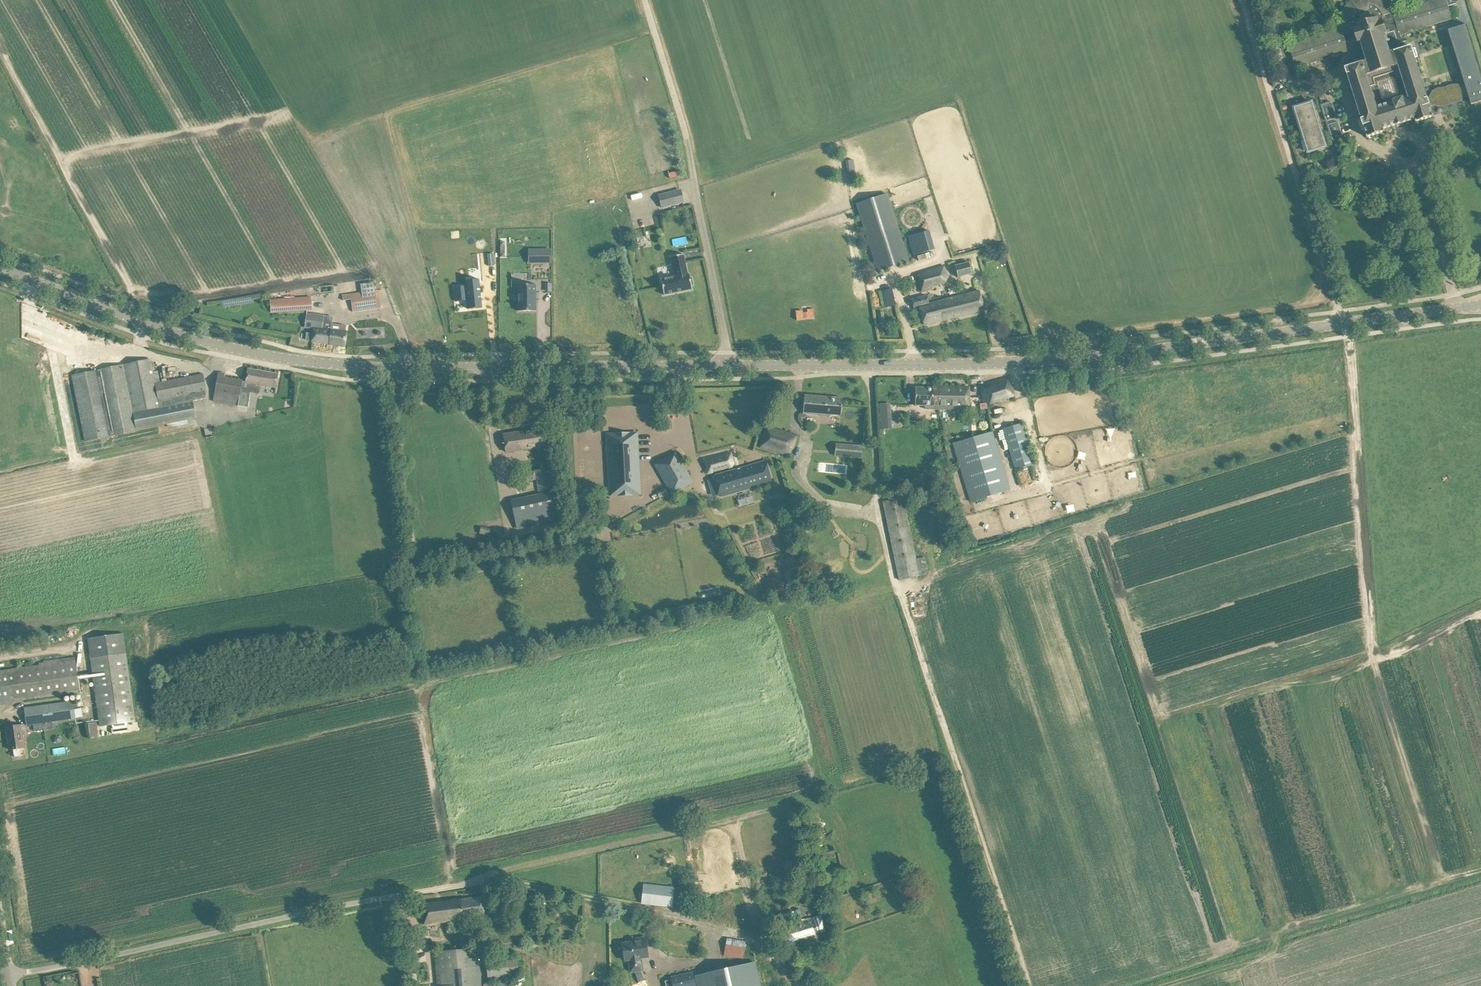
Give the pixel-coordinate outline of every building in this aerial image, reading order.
[(1469,93),(1472,104),(1480,101),(1480,64),(1468,24),(1449,30),(1466,84),(1464,85),(1461,86),(1459,86),(1454,87),(1452,87),(1449,87),(1444,88),(1442,89),(1439,90),(1437,91),(1435,92),(1433,94),(1432,96),(1430,98),(1428,99),(1412,46),(1405,49),(1403,44),(1404,44),(1403,44),(1400,35),(1452,18),(1449,6),(1456,3),(1455,0),(1431,0),(1394,11),(1389,3),(1385,0),(1350,0),(1344,8),(1340,18),(1341,28),(1289,45),(1296,68),(1348,51),(1351,62),(1356,60),(1357,64),(1345,68),(1361,118),(1358,119),(1361,130),(1365,129),(1367,137),(1385,132),(1384,129),(1415,119),(1416,122),(1434,116),(1430,104),(1432,104),(1435,103),(1437,103),(1440,103),(1442,103),(1445,103),(1447,103),(1450,102),(1452,102),(1454,101),(1457,100),(1459,99),(1461,98),(1463,96),(1465,95),(1469,93)] [(1294,107),(1308,152),(1326,146),(1312,102),(1294,107)] [(1321,105),(1326,121),(1336,118),(1331,102),(1321,105)] [(1337,122),(1327,125),(1333,141),(1342,138),(1337,122)] [(848,172),(855,171),(854,159),(847,160),(848,172)] [(681,190),(659,196),(662,207),(684,201),(681,190)] [(1326,192),(1319,195),(1322,203),(1324,207),(1328,206),(1326,202),(1329,201),(1326,192)] [(856,204),(878,271),(908,261),(887,194),(856,204)] [(494,254),(483,254),(483,275),(494,275),(494,254)] [(660,279),(664,294),(692,289),(691,284),(693,284),(691,278),(690,278),(689,273),(688,274),(684,254),(670,257),(674,276),(660,279)] [(955,265),(958,277),(972,273),(969,262),(955,265)] [(934,287),(933,286),(941,284),(941,283),(949,280),(943,266),(925,271),(916,274),(921,290),(934,287)] [(466,286),(455,287),(456,301),(467,300),(468,309),(482,307),(479,279),(471,280),(471,285),(467,286),(466,286)] [(362,292),(350,293),(351,299),(352,306),(353,312),(381,308),(379,298),(378,289),(375,289),(374,282),(361,284),(362,292)] [(537,284),(519,284),(520,311),(538,311),(537,284)] [(893,288),(882,290),(885,306),(896,304),(893,288)] [(979,291),(929,303),(927,295),(911,299),(913,308),(919,306),(924,325),(984,309),(979,291)] [(271,300),(272,303),(272,313),(300,311),(312,309),(311,299),(311,297),(271,300)] [(813,309),(807,310),(807,312),(802,312),(802,310),(796,311),(797,320),(814,318),(813,309)] [(307,313),(305,327),(314,328),(313,334),(307,333),(306,340),(312,341),(312,342),(345,346),(347,332),(345,332),(346,326),(331,324),(323,323),(324,316),(307,313)] [(79,374),(73,375),(74,385),(86,441),(138,430),(167,424),(187,420),(196,418),(193,400),(206,398),(206,390),(205,384),(203,374),(160,382),(156,383),(153,372),(151,359),(79,374)] [(215,391),(213,401),(232,405),(234,395),(239,396),(240,391),(250,392),(259,394),(261,385),(276,387),(278,374),(247,369),(245,382),(242,381),(224,377),(225,373),(218,372),(215,391)] [(985,403),(987,409),(1015,400),(1008,378),(979,385),(983,401),(985,403)] [(938,405),(938,387),(932,387),(932,388),(915,387),(915,405),(929,405),(929,408),(932,408),(932,405),(938,405)] [(969,387),(938,387),(938,405),(968,405),(969,387)] [(803,413),(831,415),(831,414),(841,415),(842,398),(804,395),(803,413)] [(879,404),(880,429),(890,429),(888,404),(879,404)] [(664,419),(666,430),(672,429),(670,417),(664,419)] [(1003,428),(1015,470),(1034,464),(1022,423),(1003,428)] [(760,446),(791,456),(797,435),(766,426),(760,446)] [(503,434),(506,452),(545,446),(542,429),(503,434)] [(953,443),(970,501),(971,501),(1010,489),(992,432),(953,443)] [(607,434),(608,457),(612,457),(612,464),(609,464),(610,495),(622,495),(621,492),(628,492),(628,495),(640,494),(638,463),(634,463),(633,434),(625,434),(625,436),(618,436),(618,434),(608,435),(608,434),(607,434)] [(861,445),(842,444),(841,457),(861,458),(861,445)] [(692,482),(676,452),(675,453),(675,454),(656,465),(656,464),(655,464),(672,493),(692,482)] [(732,467),(734,463),(731,452),(703,459),(706,474),(728,468),(732,467)] [(715,486),(717,496),(750,487),(749,486),(770,480),(765,462),(712,476),(715,486)] [(534,470),(536,480),(538,491),(554,489),(550,468),(534,470)] [(510,499),(517,529),(557,521),(550,491),(510,499)] [(882,501),(899,581),(929,574),(925,556),(916,558),(903,497),(882,501)] [(123,633),(88,638),(100,726),(114,724),(120,724),(135,721),(123,633)] [(21,700),(79,692),(75,657),(43,661),(44,665),(6,670),(0,671),(0,703),(21,700)] [(74,701),(25,708),(27,725),(76,718),(74,701)] [(24,725),(6,727),(9,749),(13,749),(14,757),(25,755),(24,747),(22,733),(25,732),(24,725)] [(816,849),(819,859),(835,855),(833,845),(816,849)] [(782,863),(786,874),(800,869),(796,858),(782,863)] [(672,906),(674,887),(644,884),(642,903),(672,906)] [(482,896),(422,904),(424,924),(464,919),(463,918),(484,915),(482,896)] [(798,922),(777,928),(784,947),(826,936),(821,914),(804,919),(804,920),(802,921),(801,918),(797,919),(798,922)] [(635,971),(639,982),(644,980),(641,970),(643,970),(642,963),(639,963),(639,958),(648,956),(645,938),(637,939),(638,941),(622,943),(624,960),(628,959),(630,972),(635,971)] [(725,956),(745,958),(746,939),(726,938),(725,956)] [(436,952),(434,952),(437,985),(482,985),(478,948),(436,952)] [(486,960),(488,978),(519,975),(518,957),(486,960)] [(698,985),(760,985),(754,961),(696,975),(698,985)] [(696,985),(693,972),(671,977),(673,985),(696,985)]
